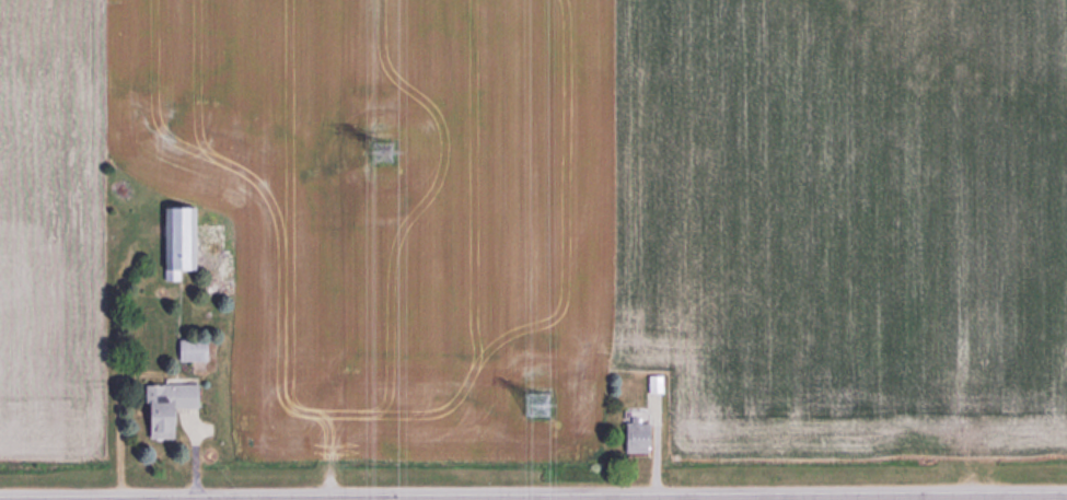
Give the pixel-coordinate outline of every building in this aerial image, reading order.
[(190,270),(190,206),(161,206),(161,281),(178,281),(178,270),(190,270)] [(177,361),(194,361),(194,340),(177,340),(177,361)] [(173,439),(173,408),(197,408),(197,384),(143,385),(143,439),(173,439)] [(646,453),(646,422),(621,422),(621,453),(646,453)]
